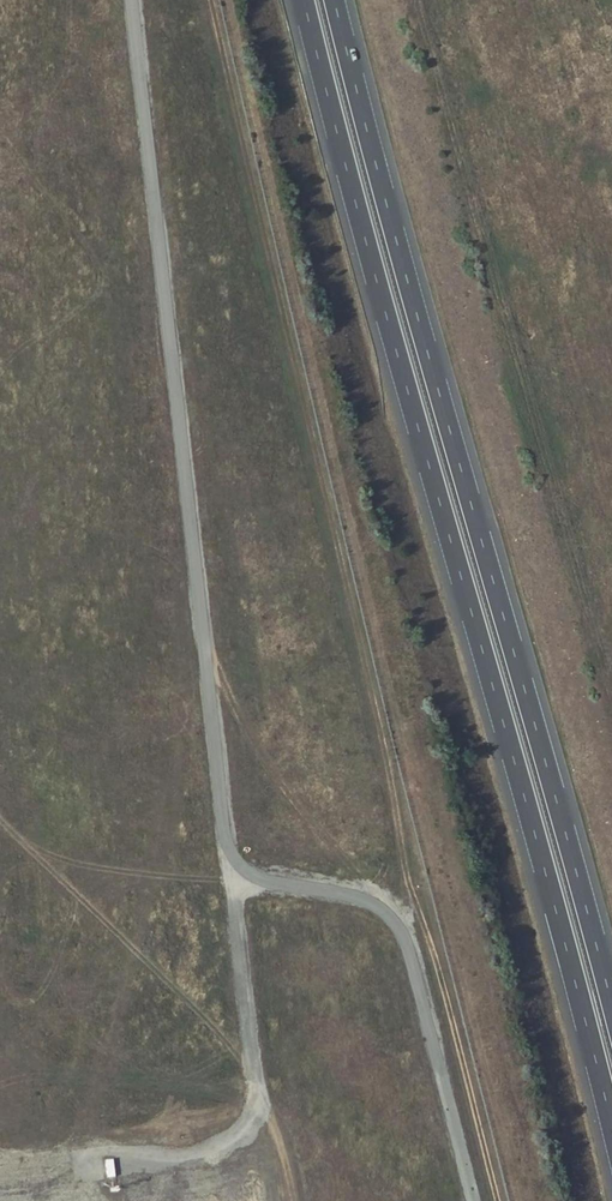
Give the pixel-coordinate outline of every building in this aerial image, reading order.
[(113,1159),(104,1160),(106,1178),(114,1177),(113,1159)]
